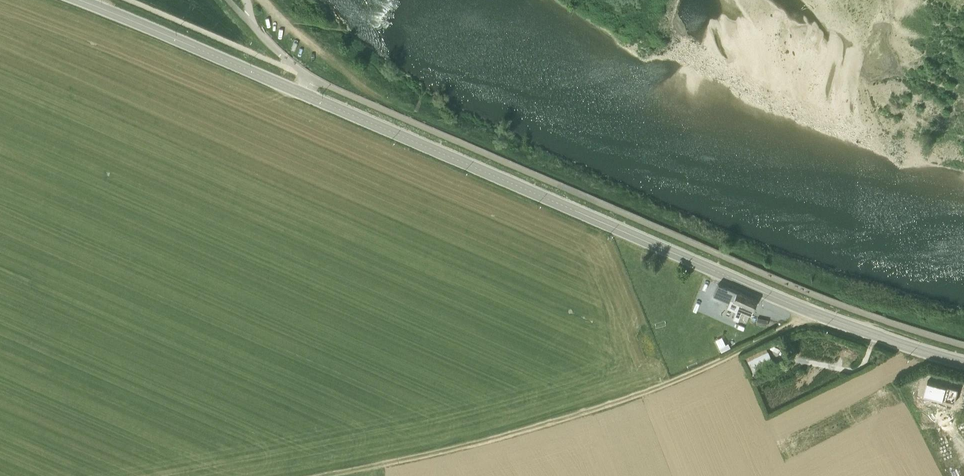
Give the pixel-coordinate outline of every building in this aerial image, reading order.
[(717,280),(712,293),(716,294),(714,299),(727,305),(725,312),(732,315),(737,317),(740,308),(745,310),(742,317),(746,318),(756,296),(718,280),(717,280)] [(756,312),(755,320),(766,322),(766,321),(773,322),(773,319),(767,317),(767,315),(756,312)] [(720,346),(728,344),(724,332),(716,334),(720,346)] [(766,341),(744,351),(752,369),(774,359),(766,341)]
